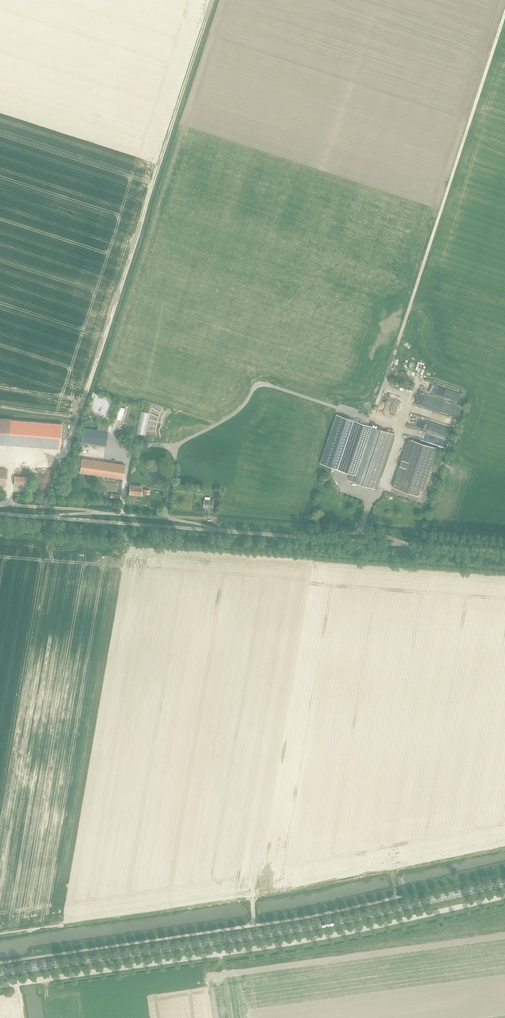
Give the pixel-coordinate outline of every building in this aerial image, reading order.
[(85,416),(109,424),(116,400),(93,393),(85,416)] [(131,434),(143,437),(151,406),(138,403),(131,434)] [(117,406),(114,418),(121,420),(125,409),(117,406)] [(337,415),(321,463),(337,468),(353,420),(337,415)] [(11,419),(0,418),(0,444),(8,445),(10,420),(11,419)] [(10,420),(8,445),(60,449),(62,424),(10,420)] [(353,420),(337,468),(350,473),(348,480),(376,489),(394,434),(367,425),(353,420)] [(83,428),(80,443),(105,446),(107,431),(83,428)] [(421,496),(437,448),(409,439),(393,487),(421,496)] [(124,465),(82,458),(80,472),(122,478),(124,465)] [(26,477),(14,476),(13,486),(25,487),(26,477)] [(129,485),(129,494),(141,495),(141,492),(144,492),(144,493),(149,494),(149,490),(141,489),(141,486),(129,485)] [(212,500),(210,500),(210,497),(205,497),(205,500),(204,500),(204,507),(213,508),(214,499),(212,499),(212,500)]
